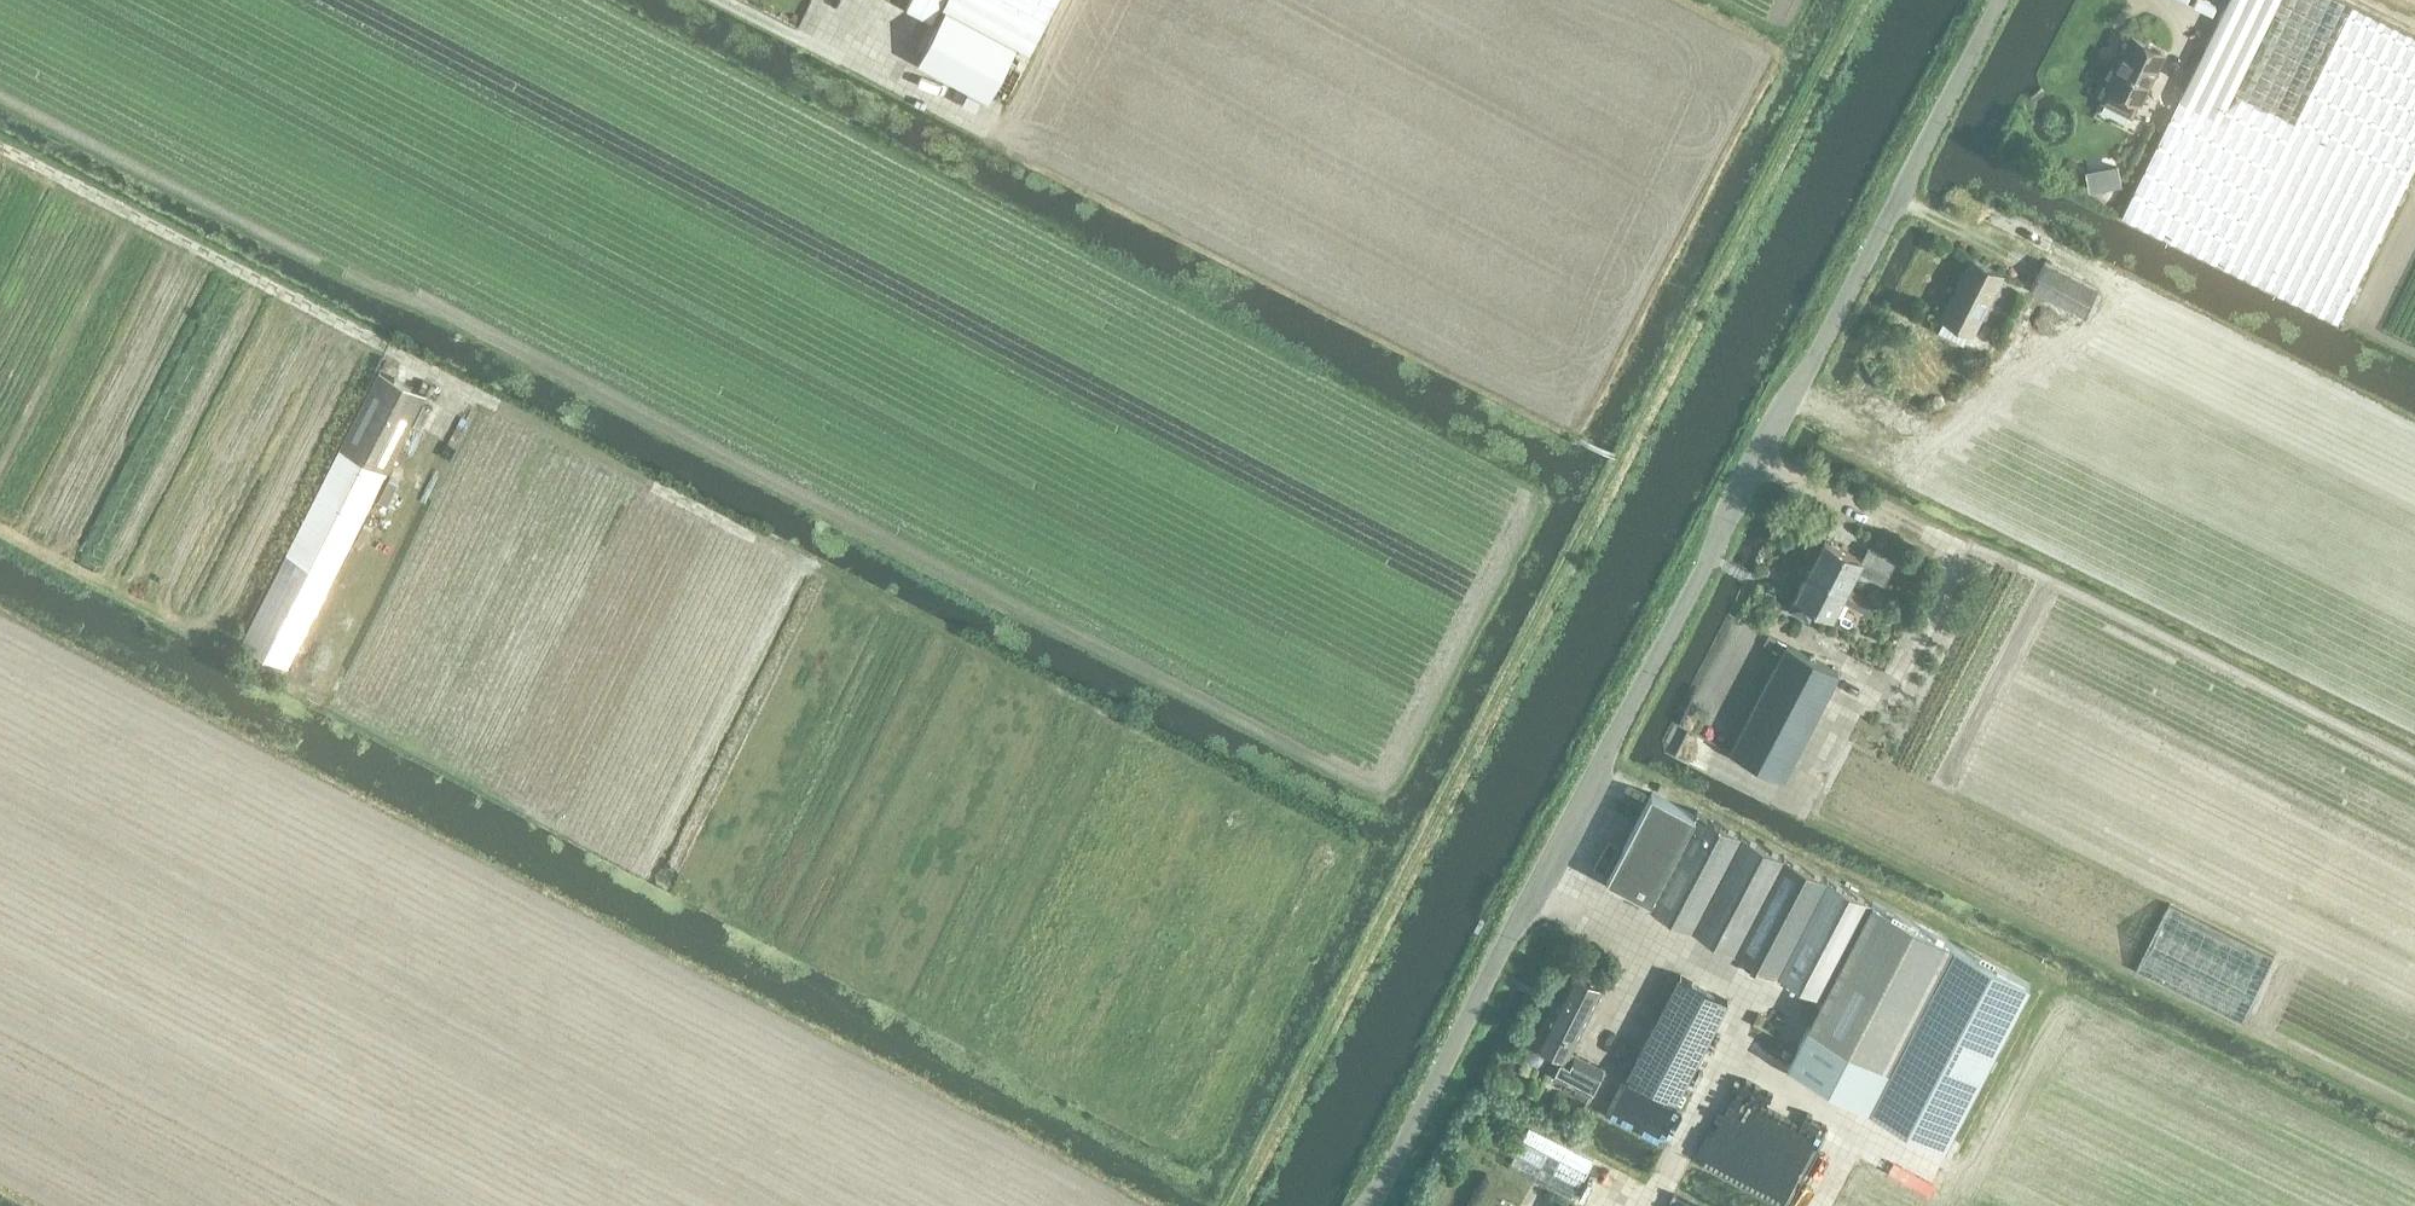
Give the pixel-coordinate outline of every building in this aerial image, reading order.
[(1016,45),(1029,51),(1056,0),(945,0),(942,6),(945,9),(918,61),(989,97),(1016,45)] [(2337,321),(2414,163),(2414,34),(2345,0),(2227,0),(2121,214),(2337,321)] [(2130,114),(2137,101),(2139,101),(2164,51),(2131,35),(2106,85),(2108,86),(2101,99),(2130,114)] [(2117,158),(2085,168),(2091,188),(2124,178),(2117,158)] [(1975,259),(1957,292),(1954,291),(1941,315),(1972,331),(2002,273),(1975,259)] [(2083,314),(2097,287),(2043,260),(2030,287),(2083,314)] [(288,665),(386,471),(426,393),(379,371),(340,448),(242,642),(288,665)] [(1810,566),(1847,585),(1856,568),(1883,583),(1896,560),(1867,545),(1861,557),(1824,538),(1810,566)] [(1847,585),(1810,566),(1795,593),(1796,593),(1789,607),(1808,617),(1815,604),(1832,613),(1841,596),(1868,610),(1875,599),(1847,585)] [(1782,778),(1838,671),(1786,643),(1730,750),(1782,778)] [(1651,791),(1606,878),(1649,900),(1646,904),(1777,972),(1820,995),(1821,993),(1823,994),(1787,1063),(1867,1105),(1944,1145),(2029,983),(1952,942),(1872,900),(1870,902),(1869,902),(1870,900),(1827,877),(1696,809),(1693,813),(1651,791)] [(2171,904),(2161,931),(2178,937),(2183,923),(2214,934),(2218,922),(2171,904)] [(1535,1040),(1567,1056),(1556,1078),(1590,1095),(1604,1068),(1569,1051),(1603,985),(1571,968),(1535,1040)] [(1675,1099),(1728,999),(1680,974),(1627,1075),(1675,1099)] [(1742,1157),(1735,1175),(1792,1197),(1817,1132),(1798,1125),(1801,1117),(1742,1094),(1744,1089),(1733,1084),(1709,1144),(1742,1157)] [(1593,1157),(1528,1125),(1507,1166),(1572,1198),(1593,1157)]
